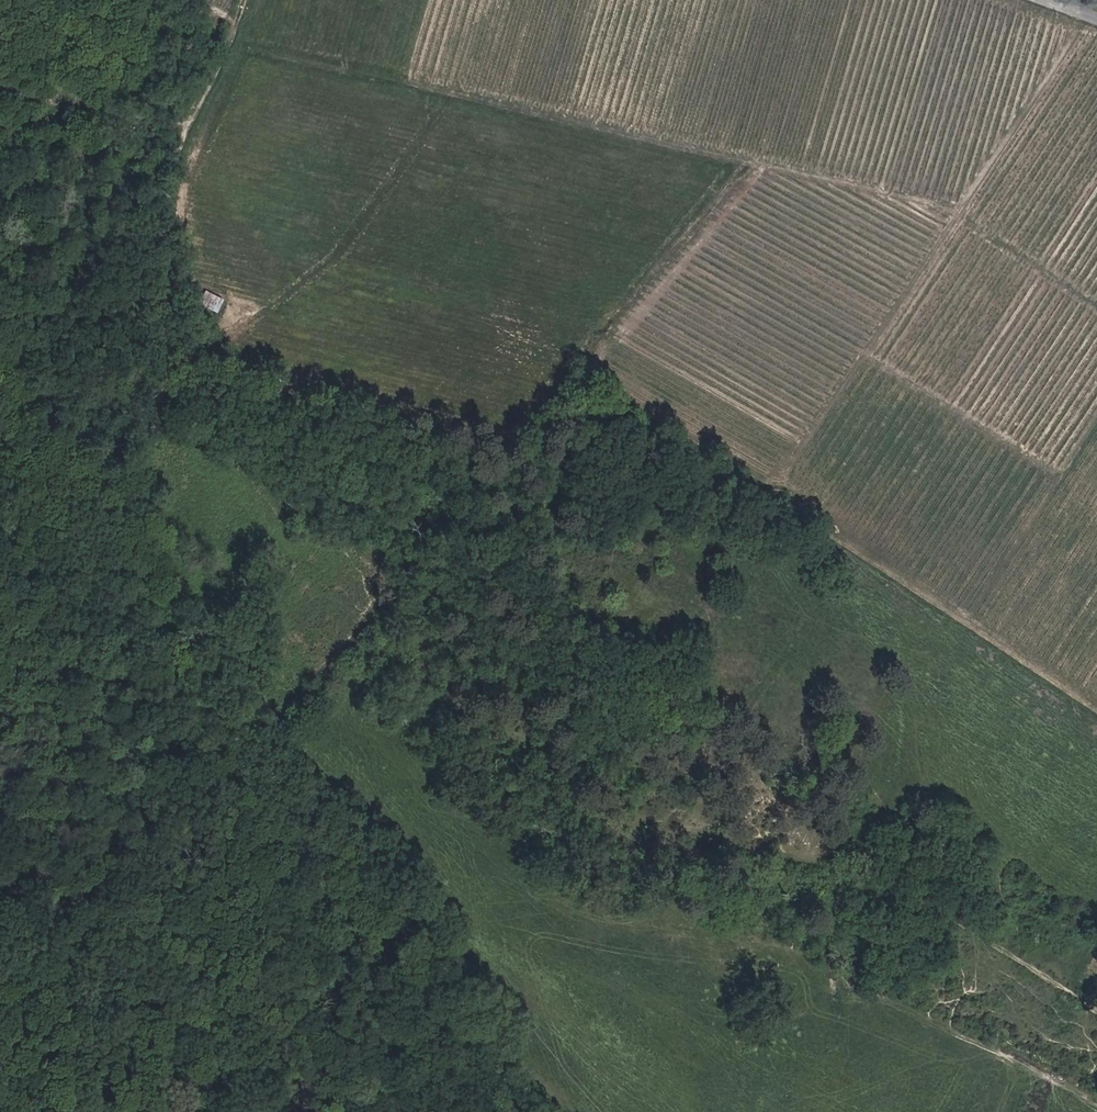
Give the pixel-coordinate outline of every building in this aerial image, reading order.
[(211,297),(205,308),(221,316),(227,305),(211,297)]
